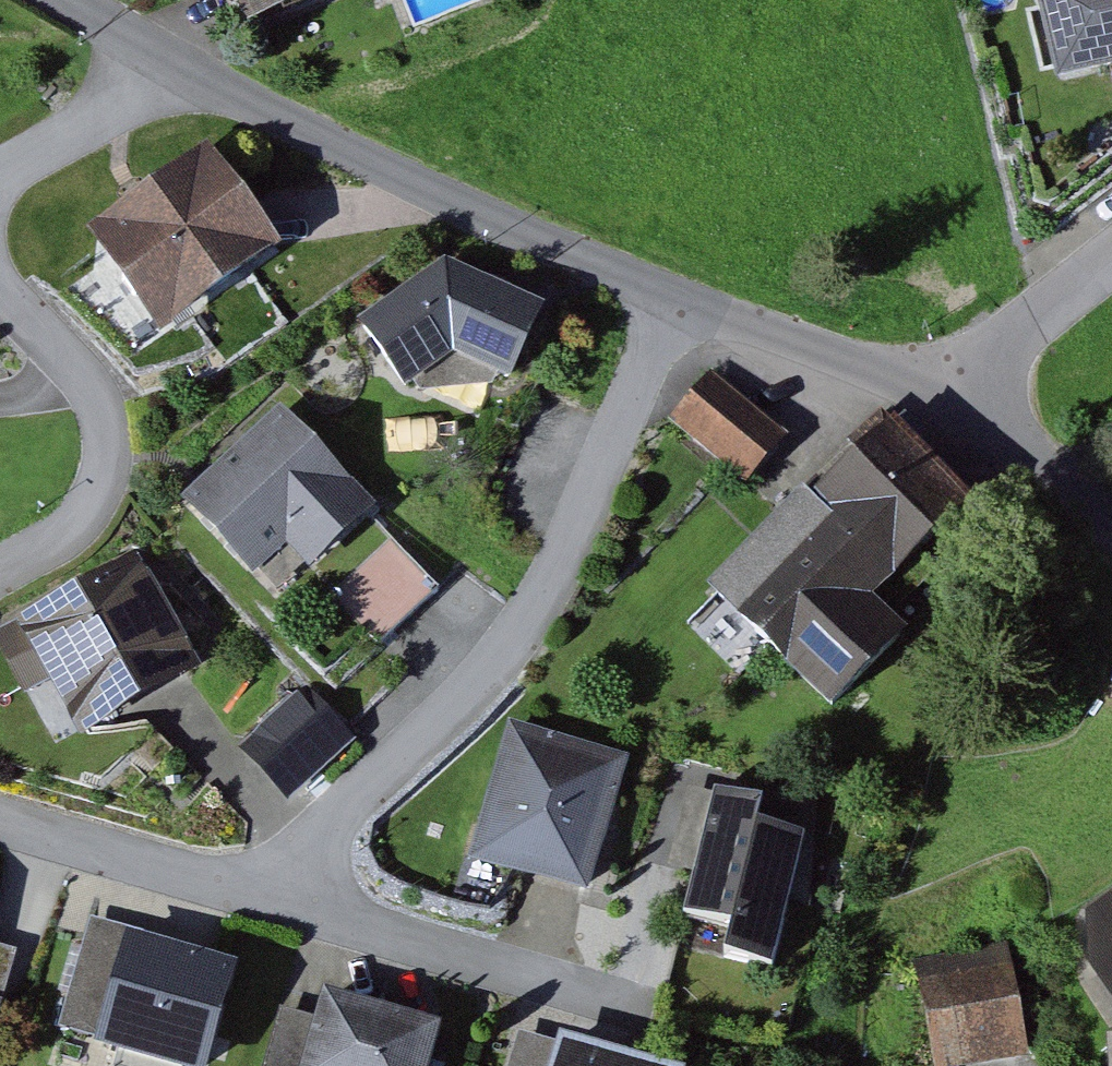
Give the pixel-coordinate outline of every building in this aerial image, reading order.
[(234,35),(321,0),(220,0),(234,35)] [(1060,79),(1111,66),(1111,0),(1040,0),(1060,79)] [(206,142),(95,222),(166,321),(278,242),(206,142)] [(537,316),(439,273),(353,338),(385,380),(433,344),(510,378),(537,316)] [(663,416),(731,484),(773,442),(706,374),(663,416)] [(300,578),(363,515),(263,416),(168,510),(237,579),(269,547),(300,578)] [(862,416),(687,591),(808,712),(883,637),(846,601),(947,501),(862,416)] [(183,675),(130,559),(0,618),(0,624),(51,735),(183,675)] [(265,727),(288,747),(269,769),(300,796),(359,729),(305,682),(265,727)] [(497,729),(461,860),(579,892),(615,761),(497,729)] [(662,936),(758,963),(792,840),(742,826),(748,802),(702,790),(662,936)] [(1111,1023),(1111,901),(1080,923),(1076,974),(1103,1019),(1111,1023)] [(169,1065),(200,1065),(225,977),(88,939),(61,1037),(169,1065)] [(917,965),(930,1063),(1022,1051),(1009,953),(917,965)] [(447,1027),(329,995),(309,1065),(437,1065),(447,1027)] [(1097,1042),(1098,1065),(1111,1065),(1111,1032),(1097,1042)] [(565,1042),(559,1065),(655,1065),(565,1042)]
